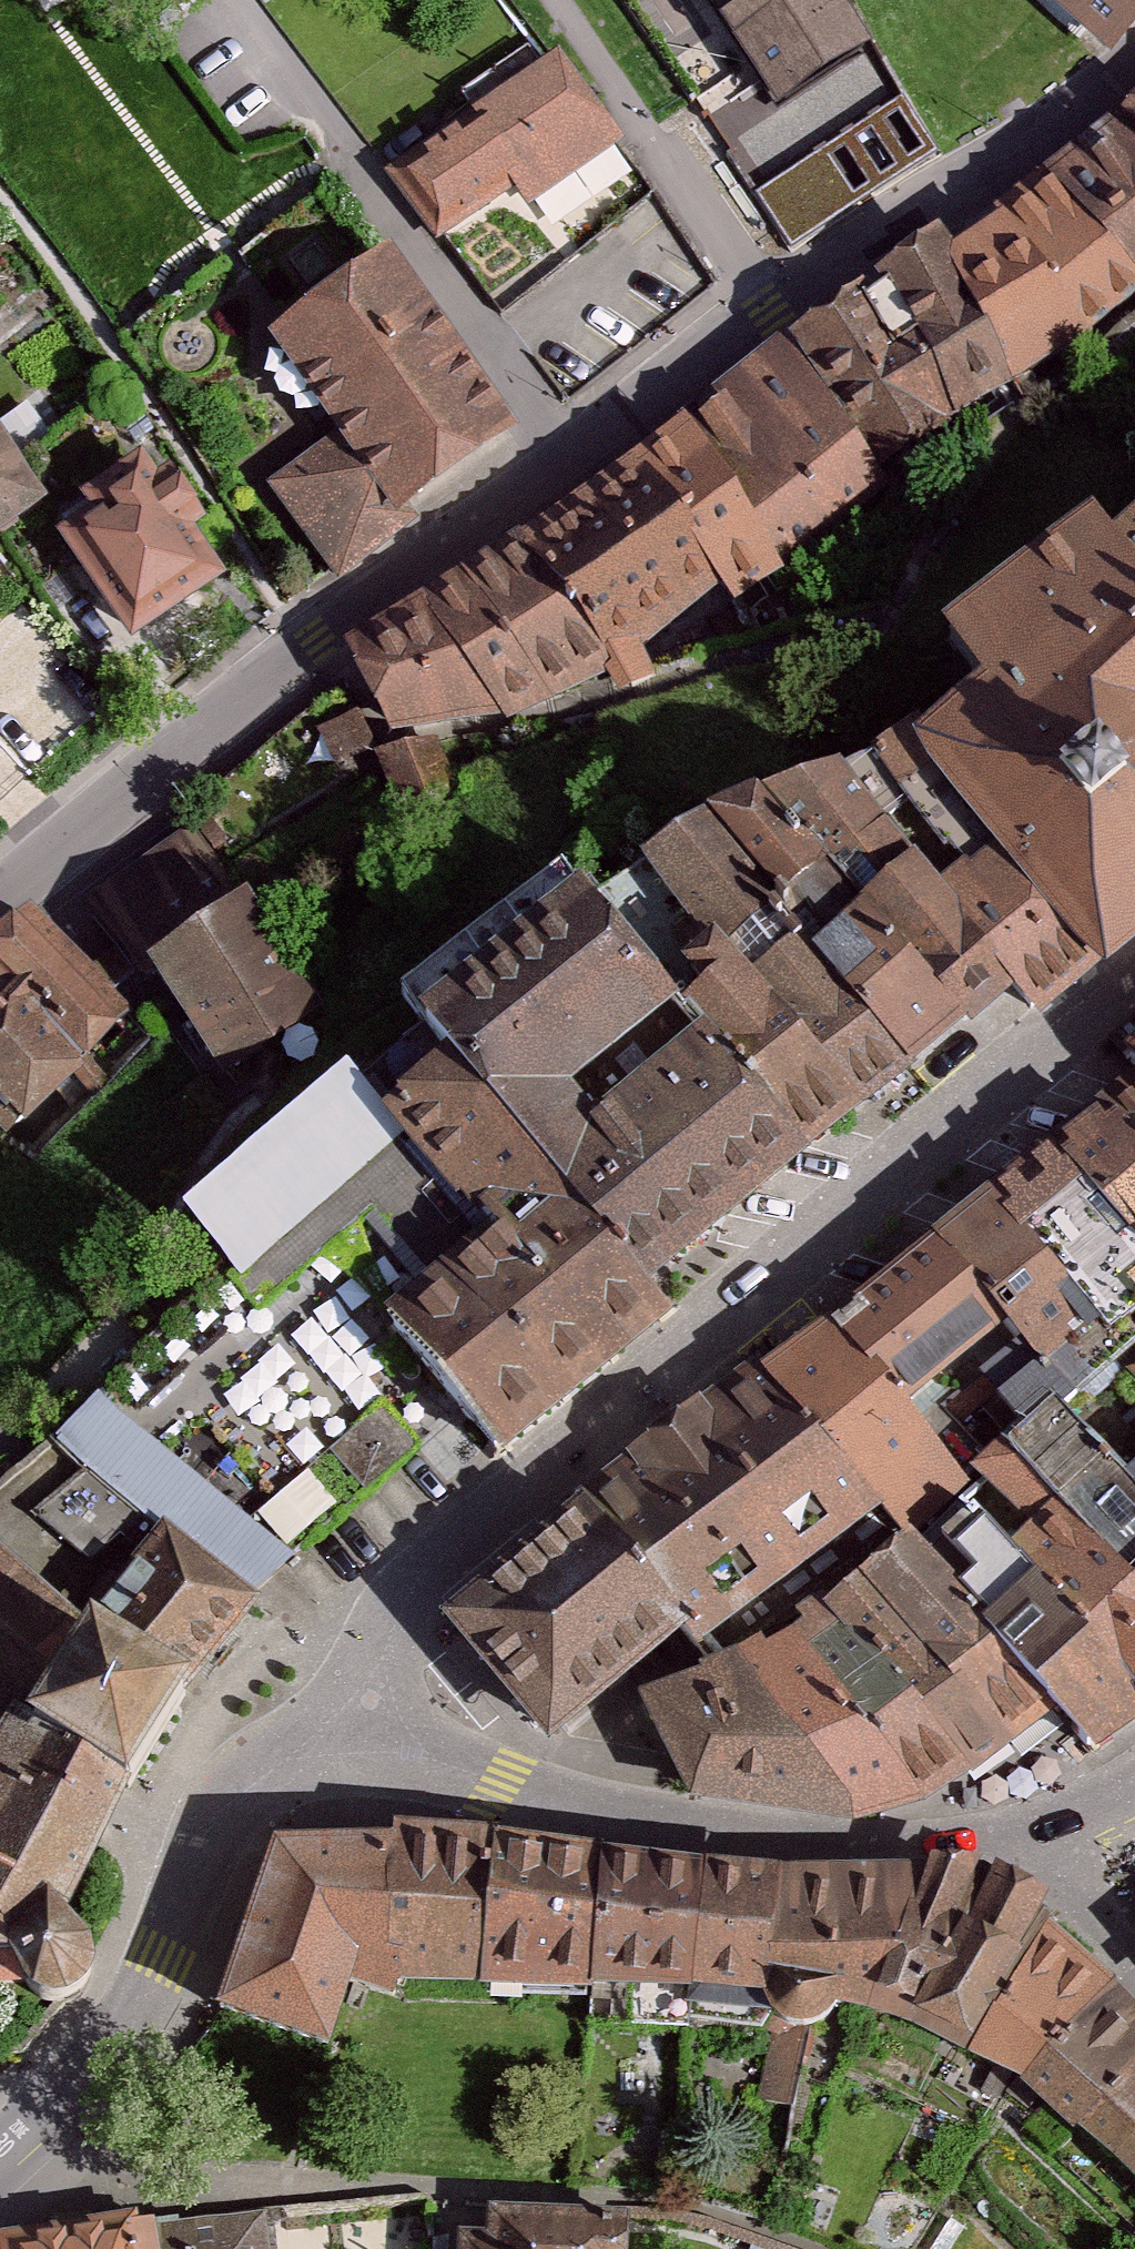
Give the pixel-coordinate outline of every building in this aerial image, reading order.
[(839,0),(627,0),(791,247),(938,150),(839,0)] [(1107,55),(1134,23),(1134,0),(1045,0),(1107,55)] [(618,154),(545,54),(385,171),(432,235),(495,188),(522,224),(618,154)] [(1108,129),(1134,156),(1134,102),(1108,129)] [(1050,180),(1134,270),(1134,156),(1108,129),(1050,180)] [(1134,293),(1134,270),(1050,180),(1045,175),(996,214),(933,253),(1020,381),(1089,337),(1134,293)] [(865,301),(872,311),(952,427),(997,394),(1020,381),(933,253),(865,301)] [(494,433),(368,254),(250,337),(313,428),(237,481),(299,569),(494,433)] [(872,311),(865,301),(861,296),(791,342),(888,470),(952,427),(872,311)] [(776,348),(678,424),(788,565),(886,489),(776,348)] [(678,424),(519,543),(613,673),(628,694),(650,679),(635,657),(719,596),(733,616),(793,572),(788,565),(678,424)] [(58,493),(0,429),(0,545),(58,493)] [(146,470),(56,535),(138,649),(228,584),(146,470)] [(1104,549),(1134,586),(1134,522),(1104,549)] [(923,753),(1105,969),(1107,971),(1134,948),(1134,586),(1104,549),(1083,525),(937,647),(958,672),(984,703),(923,753)] [(519,543),(463,579),(552,700),(613,673),(519,543)] [(463,579),(423,606),(502,722),(552,700),(463,579)] [(423,606),(342,654),(392,739),(502,722),(423,606)] [(1016,993),(1040,1022),(1105,969),(923,753),(910,736),(847,788),(1016,993)] [(1016,993),(847,788),(838,777),(766,800),(969,1031),(1016,993)] [(766,800),(706,827),(911,1073),(969,1031),(766,800)] [(184,819),(86,900),(235,1078),(333,996),(184,819)] [(713,952),(858,1115),(911,1073),(706,827),(637,865),(713,952)] [(450,1071),(647,1298),(808,1159),(685,1017),(580,897),(420,1037),(450,1071)] [(0,950),(0,1137),(7,1144),(73,1086),(63,1074),(111,1031),(22,930),(0,950)] [(858,1115),(713,952),(682,979),(703,1001),(685,1017),(808,1159),(858,1115)] [(1134,1081),(1134,1048),(1118,1063),(1134,1081)] [(478,1236),(382,1319),(445,1393),(506,1463),(668,1323),(647,1298),(450,1071),(384,1128),(478,1236)] [(1105,1108),(1134,1142),(1134,1081),(1105,1108)] [(1054,1154),(1134,1245),(1134,1142),(1105,1108),(1054,1154)] [(1054,1154),(994,1208),(1115,1349),(1134,1331),(1134,1245),(1054,1154)] [(988,1202),(929,1252),(1003,1337),(1070,1415),(1129,1365),(1115,1349),(994,1208),(988,1202)] [(929,1252),(834,1332),(906,1417),(1003,1337),(929,1252)] [(788,1361),(764,1381),(878,1517),(901,1544),(967,1489),(906,1417),(834,1332),(830,1326),(788,1361)] [(754,1368),(583,1509),(690,1639),(706,1658),(878,1517),(764,1381),(754,1368)] [(163,1535),(251,1599),(290,1558),(100,1404),(54,1446),(86,1471),(34,1516),(91,1566),(146,1521),(163,1535)] [(1007,1459),(1055,1514),(1134,1604),(1134,1501),(1127,1491),(1058,1414),(1007,1459)] [(1127,1491),(1134,1501),(1134,1482),(1127,1491)] [(583,1509),(443,1627),(552,1756),(690,1639),(583,1509)] [(1134,1705),(1134,1604),(1055,1514),(1005,1559),(1036,1594),(1134,1705)] [(111,1645),(193,1702),(262,1606),(251,1599),(163,1535),(93,1632),(111,1645)] [(858,1584),(1005,1759),(1053,1719),(984,1640),(991,1634),(911,1539),(858,1584)] [(0,1566),(0,1722),(8,1728),(0,1741),(0,1980),(18,1979),(21,1992),(27,2002),(37,2010),(49,2014),(62,2015),(74,2011),(84,2003),(92,1992),(95,1980),(94,1967),(89,1955),(80,1946),(69,1940),(112,1861),(144,1811),(211,1714),(193,1702),(111,1645),(93,1632),(0,1566)] [(858,1584),(826,1613),(972,1783),(1005,1759),(858,1584)] [(984,1640),(1053,1719),(1064,1730),(1098,1768),(1134,1735),(1134,1705),(1036,1594),(991,1634),(984,1640)] [(802,1630),(795,1634),(928,1817),(954,1797),(972,1783),(826,1613),(822,1604),(798,1623),(802,1630)] [(764,1642),(733,1665),(856,1833),(928,1817),(795,1634),(771,1652),(764,1642)] [(733,1665),(642,1708),(674,1775),(691,1812),(856,1833),(733,1665)] [(272,1855),(221,2021),(330,2060),(351,1993),(396,1996),(402,1849),(272,1855)] [(492,1851),(402,1849),(396,1996),(480,1999),(492,1851)] [(492,1851),(480,1999),(592,2002),(605,1867),(492,1851)] [(702,1877),(605,1867),(592,2002),(690,2005),(702,1877)] [(983,1874),(928,1871),(925,1878),(872,2022),(912,2034),(983,1874)] [(1051,1906),(983,1874),(912,2034),(968,2069),(1040,1927),(1051,1906)] [(690,2005),(767,2010),(780,1880),(702,1877),(690,2005)] [(832,2012),(872,2022),(925,1878),(780,1880),(767,2009),(768,2020),(773,2030),(781,2038),(791,2043),(802,2044),(813,2042),(821,2036),(828,2028),(831,2018),(832,2012)] [(1023,2096),(1115,1997),(1040,1927),(968,2069),(1023,2096)] [(1023,2096),(1076,2145),(1083,2138),(1134,2082),(1134,2015),(1115,1997),(1023,2096)] [(1134,2153),(1134,2082),(1083,2138),(1116,2171),(1134,2153)] [(1116,2171),(1134,2190),(1134,2153),(1116,2171)] [(277,2216),(165,2232),(163,2215),(15,2236),(17,2248),(282,2248),(277,2216)] [(506,2221),(506,2248),(483,2248),(654,2248),(654,2243),(608,2243),(608,2221),(506,2221)]
